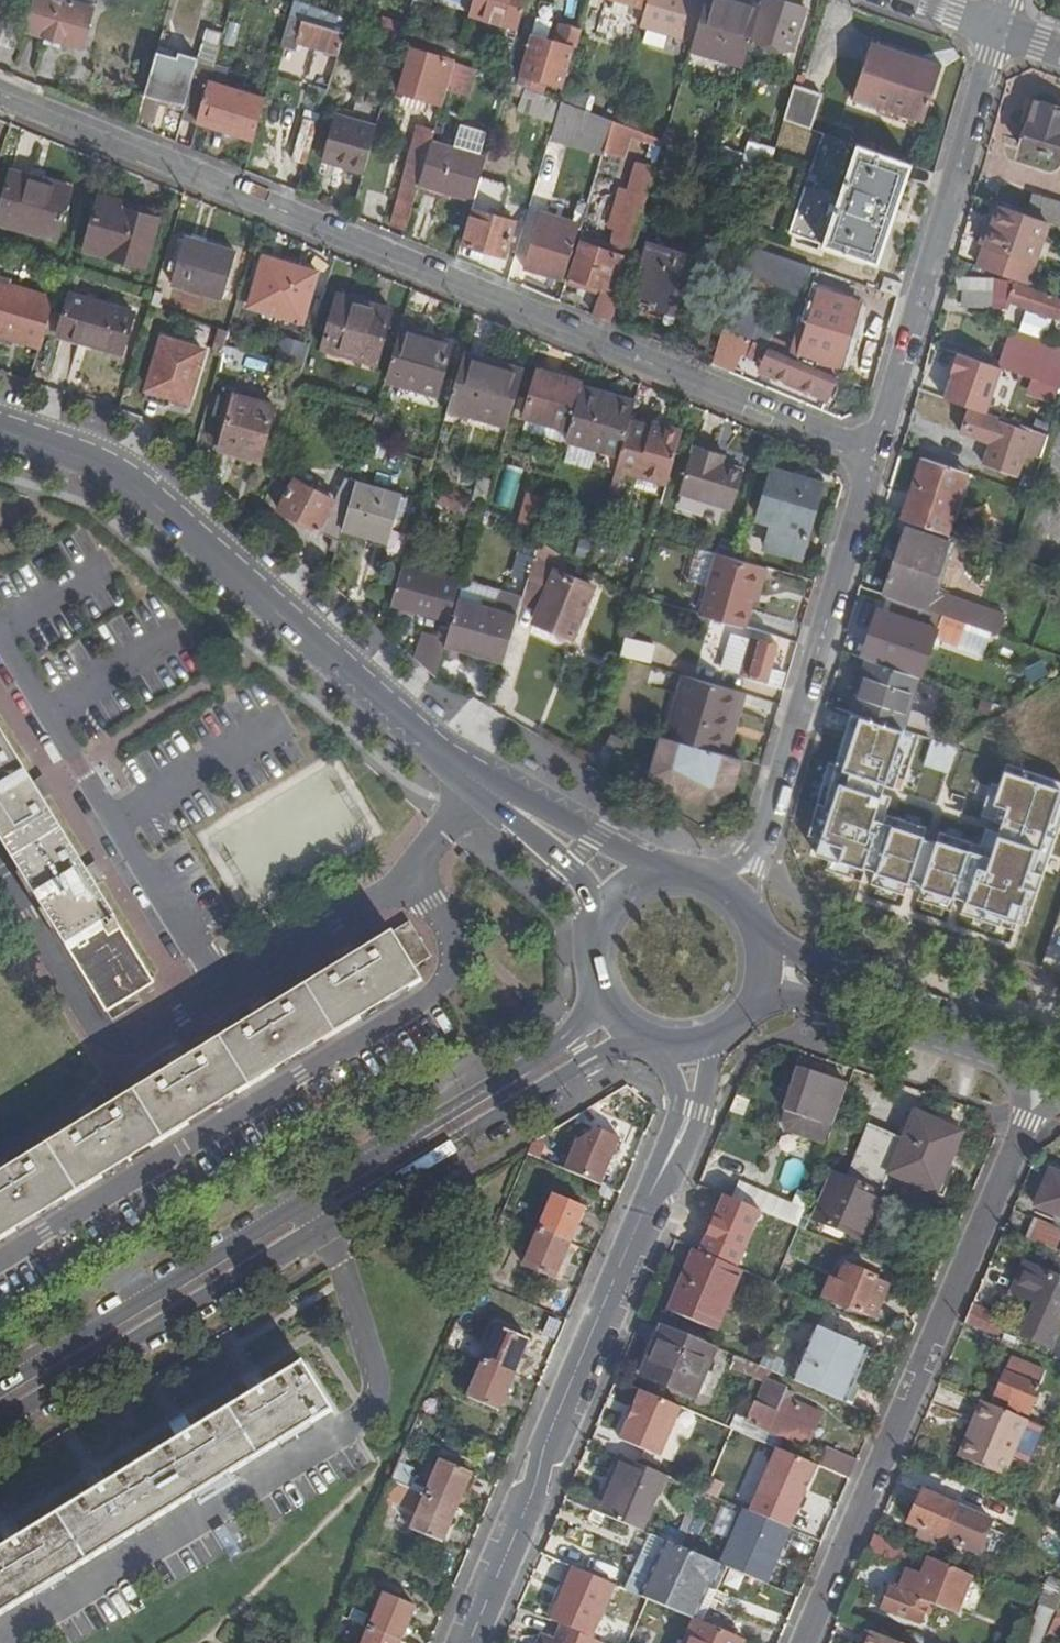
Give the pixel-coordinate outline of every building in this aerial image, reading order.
[(11,0),(0,0),(0,37),(11,0)] [(94,10),(60,0),(36,0),(26,34),(83,51),(94,10)] [(94,10),(97,0),(60,0),(94,10)] [(468,17),(516,32),(526,0),(473,0),(468,17)] [(615,2),(612,14),(626,18),(629,7),(645,12),(649,0),(607,0),(615,2)] [(645,12),(640,29),(693,45),(706,0),(705,0),(649,0),(645,12)] [(714,0),(706,0),(693,45),(691,50),(743,66),(750,43),(759,13),(714,0)] [(763,1),(759,13),(750,43),(792,56),(805,13),(763,1)] [(226,21),(220,43),(233,47),(239,25),(226,21)] [(289,21),(280,49),(293,52),(294,46),(338,58),(344,37),(289,21)] [(515,90),(523,93),(537,98),(541,86),(560,91),(573,49),(576,50),(582,33),(562,27),(557,45),(531,37),(515,90)] [(181,122),(197,127),(214,70),(220,51),(205,47),(199,68),(158,56),(145,99),(184,110),(181,122)] [(860,79),(853,103),(924,126),(942,70),(871,47),(860,79)] [(454,66),(443,62),(438,61),(410,53),(398,95),(442,108),(446,94),(454,66)] [(476,75),(454,66),(446,94),(469,100),(476,75)] [(197,127),(253,144),(265,104),(223,90),(228,75),(214,70),(197,127)] [(821,98),(794,89),(783,124),(810,133),(821,98)] [(589,101),(564,92),(559,106),(584,115),(589,101)] [(554,125),(559,106),(537,98),(523,93),(517,114),(554,125)] [(1033,102),(1026,125),(1035,128),(1041,104),(1033,102)] [(1026,125),(1019,148),(1059,162),(1059,111),(1041,104),(1035,128),(1026,125)] [(584,115),(559,106),(554,125),(550,139),(602,154),(611,126),(584,115)] [(620,118),(616,128),(625,131),(629,121),(620,118)] [(333,168),(362,176),(376,130),(334,119),(325,152),(337,155),(333,168)] [(611,126),(603,154),(622,161),(630,133),(625,131),(616,128),(611,126)] [(389,228),(405,233),(418,188),(431,147),(434,134),(418,128),(405,169),(398,199),(389,228)] [(451,153),(477,161),(484,138),(457,130),(451,153)] [(286,178),(300,182),(312,142),(298,137),(286,178)] [(877,267),(911,167),(824,138),(789,236),(877,267)] [(766,183),(776,152),(749,144),(740,174),(766,183)] [(418,188),(471,204),(484,163),(477,161),(451,153),(431,147),(418,188)] [(321,164),(333,168),(337,155),(325,152),(321,164)] [(613,236),(635,243),(654,175),(634,170),(627,195),(625,194),(613,236)] [(72,196),(31,184),(32,180),(11,174),(0,211),(0,225),(57,243),(72,196)] [(532,188),(524,185),(518,203),(526,206),(532,188)] [(477,197),(473,212),(492,218),(497,202),(477,197)] [(145,270),(160,222),(121,210),(123,205),(101,199),(85,250),(145,270)] [(1034,199),(1028,218),(1045,224),(1059,229),(1059,207),(1034,199)] [(1028,218),(999,208),(978,270),(1025,286),(1045,224),(1028,218)] [(492,218),(473,212),(463,247),(504,259),(513,225),(492,218)] [(577,231),(538,221),(523,271),(562,283),(577,231)] [(620,260),(628,263),(635,243),(613,236),(609,250),(582,240),(580,246),(612,258),(615,252),(621,255),(620,260)] [(184,239),(170,285),(222,301),(235,254),(184,239)] [(595,320),(611,326),(628,263),(620,260),(621,255),(615,252),(612,258),(580,246),(580,247),(569,279),(567,285),(590,293),(601,297),(595,320)] [(696,260),(648,246),(633,297),(658,304),(656,311),(680,318),(696,260)] [(799,304),(811,271),(747,248),(737,282),(799,304)] [(316,276),(263,261),(249,309),(302,325),(316,276)] [(898,301),(902,287),(885,281),(880,295),(898,301)] [(40,350),(54,303),(0,286),(0,339),(40,350)] [(1059,322),(1059,302),(1015,287),(1009,305),(1059,322)] [(991,295),(963,293),(963,310),(990,311),(991,295)] [(820,362),(840,369),(859,308),(817,294),(813,312),(807,310),(791,360),(817,371),(820,362)] [(121,358),(134,318),(71,298),(60,336),(88,345),(88,348),(121,358)] [(391,314),(337,298),(322,351),(375,366),(391,314)] [(417,338),(399,332),(384,382),(437,397),(452,341),(420,331),(417,338)] [(722,331),(714,360),(728,365),(737,338),(722,331)] [(203,354),(162,342),(147,391),(187,405),(203,354)] [(827,401),(836,379),(817,371),(791,360),(752,344),(748,355),(765,361),(764,362),(761,372),(775,378),(775,380),(827,401)] [(998,368),(1002,370),(1059,390),(1059,359),(1057,371),(1049,369),(1054,355),(1040,350),(1036,364),(1028,362),(1027,368),(1001,360),(998,368)] [(998,368),(959,355),(944,400),(969,409),(988,415),(1002,370),(998,368)] [(1054,355),(1049,369),(1057,371),(1059,359),(1059,357),(1054,355)] [(501,370),(462,358),(447,410),(507,428),(523,372),(503,367),(501,370)] [(836,379),(837,380),(840,369),(820,362),(817,371),(836,379)] [(568,432),(579,396),(580,385),(538,374),(524,419),(568,432)] [(602,402),(579,396),(568,432),(563,449),(617,464),(628,426),(631,413),(601,404),(602,402)] [(273,409),(235,397),(218,449),(258,462),(273,409)] [(633,408),(602,400),(602,402),(601,404),(631,413),(633,408)] [(1040,460),(1048,435),(1020,426),(1000,420),(999,419),(988,415),(969,409),(960,435),(989,446),(982,465),(1001,473),(1020,479),(1028,456),(1040,460)] [(655,435),(628,426),(617,464),(607,500),(626,505),(635,474),(667,484),(681,436),(656,429),(655,435)] [(714,463),(716,455),(693,448),(679,494),(732,510),(744,472),(722,465),(714,463)] [(724,458),(716,455),(714,463),(722,465),(724,458)] [(922,460),(902,522),(945,537),(965,475),(922,460)] [(510,506),(516,469),(503,466),(496,504),(510,506)] [(818,489),(771,475),(758,520),(772,525),(766,548),(799,559),(818,489)] [(329,553),(336,555),(343,531),(355,489),(344,484),(337,499),(317,488),(314,493),(294,482),(278,512),(332,542),(329,553)] [(355,489),(343,531),(388,544),(401,500),(355,487),(355,489)] [(449,490),(440,506),(464,521),(473,505),(449,490)] [(538,537),(548,503),(529,498),(519,532),(538,537)] [(905,535),(882,597),(943,617),(964,624),(1000,637),(1005,620),(930,593),(946,549),(905,535)] [(535,557),(543,560),(546,550),(539,545),(535,557)] [(734,560),(731,559),(700,551),(690,585),(708,591),(701,617),(745,630),(753,603),(762,569),(734,560)] [(535,557),(521,607),(537,612),(533,622),(554,631),(553,635),(556,640),(562,642),(571,640),(572,638),(574,640),(594,590),(555,574),(558,566),(543,560),(535,557)] [(402,568),(391,606),(448,622),(458,585),(402,568)] [(768,571),(762,569),(753,603),(758,605),(768,571)] [(518,619),(458,601),(446,643),(445,648),(504,666),(518,619)] [(872,628),(867,644),(905,657),(916,625),(877,611),(872,628)] [(964,624),(943,617),(942,623),(962,630),(964,624)] [(962,630),(942,623),(940,622),(935,639),(956,646),(962,630)] [(433,678),(436,680),(445,648),(446,643),(423,636),(416,663),(433,678)] [(625,640),(621,655),(652,663),(656,648),(625,640)] [(766,685),(769,673),(777,648),(751,640),(740,678),(766,685)] [(851,715),(866,720),(927,740),(933,721),(908,712),(918,680),(867,662),(851,715)] [(781,676),(769,673),(766,685),(778,689),(781,676)] [(735,718),(742,695),(689,679),(671,740),(693,747),(718,754),(729,717),(735,718)] [(851,715),(836,710),(826,745),(857,756),(866,720),(851,715)] [(1027,724),(1015,757),(1059,772),(1059,736),(1027,724)] [(106,1009),(108,1012),(155,982),(94,885),(101,880),(92,864),(85,869),(41,799),(48,794),(38,779),(32,783),(9,748),(0,734),(0,844),(18,872),(106,1009)] [(733,793),(742,761),(718,754),(693,747),(671,740),(664,738),(651,780),(701,807),(733,793)] [(236,1028),(180,1062),(176,1054),(161,1063),(167,1071),(94,1116),(89,1108),(76,1115),(81,1124),(9,1168),(4,1160),(0,1162),(0,1239),(420,981),(411,967),(427,958),(406,922),(354,955),(349,946),(335,955),(340,964),(266,1009),(261,1001),(247,1010),(252,1019),(236,1028)] [(825,1145),(846,1086),(798,1070),(784,1113),(787,1114),(782,1125),(786,1134),(825,1145)] [(903,1142),(885,1134),(862,1188),(847,1182),(837,1177),(816,1223),(859,1242),(890,1177),(944,1199),(955,1174),(946,1171),(963,1134),(915,1115),(903,1142)] [(558,1168),(595,1184),(615,1136),(578,1120),(558,1168)] [(862,1188),(885,1134),(872,1128),(847,1182),(862,1188)] [(786,1160),(779,1183),(792,1187),(799,1164),(786,1160)] [(1059,1219),(1059,1175),(1052,1172),(1035,1208),(1059,1219)] [(798,1229),(804,1213),(720,1177),(713,1193),(729,1200),(798,1229)] [(540,1234),(569,1247),(584,1211),(554,1199),(540,1234)] [(1059,1232),(1059,1228),(1032,1216),(1022,1237),(1052,1250),(1059,1232)] [(554,1282),(569,1247),(540,1234),(524,1269),(554,1282)] [(705,1255),(695,1251),(670,1310),(716,1330),(742,1270),(705,1255)] [(856,1263),(853,1269),(861,1272),(864,1266),(856,1263)] [(1059,1299),(1059,1280),(1025,1265),(1012,1295),(1037,1305),(1023,1337),(1052,1350),(1059,1331),(1059,1325),(1051,1321),(1059,1299)] [(861,1272),(853,1269),(847,1266),(839,1284),(846,1288),(840,1305),(862,1315),(870,1297),(882,1302),(889,1284),(861,1272)] [(846,1288),(839,1284),(831,1281),(823,1298),(840,1305),(846,1288)] [(874,1320),(882,1302),(870,1297),(862,1315),(874,1320)] [(973,1305),(965,1324),(995,1337),(1003,1318),(973,1305)] [(674,1331),(663,1327),(642,1378),(694,1400),(716,1349),(674,1331)] [(795,1383),(842,1402),(849,1387),(854,1389),(871,1349),(819,1329),(795,1383)] [(498,1331),(483,1366),(513,1379),(528,1344),(498,1331)] [(759,1367),(737,1358),(733,1371),(753,1379),(759,1367)] [(1039,1389),(1045,1374),(1012,1359),(992,1405),(1017,1416),(1019,1411),(1029,1416),(1041,1390),(1039,1389)] [(65,1509),(17,1538),(11,1527),(0,1534),(0,1540),(3,1546),(0,1548),(0,1617),(329,1412),(300,1364),(263,1386),(255,1375),(243,1383),(249,1395),(190,1432),(183,1420),(169,1428),(177,1440),(104,1484),(97,1473),(83,1482),(89,1494),(65,1509)] [(513,1379),(483,1366),(468,1401),(498,1414),(513,1379)] [(737,1418),(732,1431),(762,1444),(768,1431),(782,1437),(808,1448),(820,1418),(786,1403),(782,1401),(785,1393),(786,1391),(767,1382),(770,1372),(759,1367),(753,1379),(764,1384),(748,1421),(737,1418)] [(633,1387),(610,1438),(658,1458),(680,1407),(633,1387)] [(782,1401),(786,1403),(791,1395),(785,1393),(782,1401)] [(1028,1422),(982,1403),(973,1423),(977,1425),(971,1439),(967,1437),(958,1458),(1004,1477),(1028,1422)] [(768,1431),(762,1444),(776,1450),(782,1437),(768,1431)] [(751,1511),(766,1475),(738,1464),(743,1453),(711,1439),(697,1471),(725,1485),(720,1498),(751,1511)] [(850,1481),(858,1462),(826,1449),(818,1467),(850,1481)] [(606,1503),(603,1501),(598,1514),(643,1533),(667,1478),(624,1460),(606,1503)] [(427,1498),(457,1511),(471,1477),(441,1465),(427,1498)] [(395,1472),(391,1483),(412,1492),(416,1481),(395,1472)] [(391,1483),(378,1513),(384,1516),(385,1517),(391,1503),(419,1516),(411,1534),(442,1547),(457,1511),(427,1498),(412,1492),(391,1483)] [(706,1495),(691,1488),(688,1497),(695,1500),(702,1503),(706,1495)] [(943,1539),(957,1506),(924,1491),(910,1525),(943,1539)] [(592,1498),(587,1510),(598,1514),(603,1501),(592,1498)] [(702,1503),(695,1500),(675,1548),(682,1551),(702,1503)] [(721,1567),(723,1568),(767,1587),(791,1531),(745,1511),(721,1567)] [(378,1513),(363,1548),(368,1551),(384,1516),(378,1513)] [(874,1535),(868,1551),(896,1563),(903,1547),(874,1535)] [(651,1537),(627,1593),(695,1622),(709,1589),(714,1591),(723,1568),(721,1567),(682,1551),(675,1548),(651,1537)] [(974,1577),(930,1559),(923,1575),(907,1569),(898,1593),(890,1590),(883,1608),(920,1623),(929,1602),(958,1615),(974,1577)] [(370,1631),(396,1642),(401,1642),(415,1611),(384,1597),(370,1631)] [(1041,1606),(1025,1642),(1042,1642),(1055,1612),(1041,1606)] [(1048,1635),(1059,1640),(1059,1638),(1059,1618),(1056,1616),(1048,1635)] [(695,1622),(686,1642),(745,1642),(695,1622)] [(563,1628),(556,1642),(598,1642),(563,1628)] [(370,1631),(365,1642),(396,1642),(370,1631)] [(871,1633),(867,1642),(894,1642),(871,1633)]
